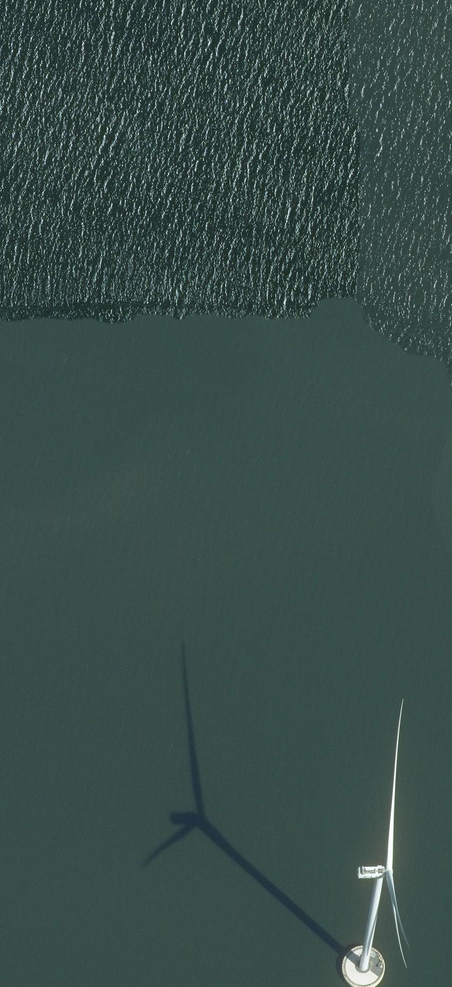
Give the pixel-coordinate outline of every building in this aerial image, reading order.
[(359,967),(358,968),(358,969),(358,970),(358,971),(358,972),(359,973),(360,974),(361,974),(362,974),(363,974),(364,974),(365,973),(366,972),(366,971),(366,970),(366,969),(366,968),(365,967),(364,966),(363,966),(362,966),(361,966),(360,966),(359,967)]
